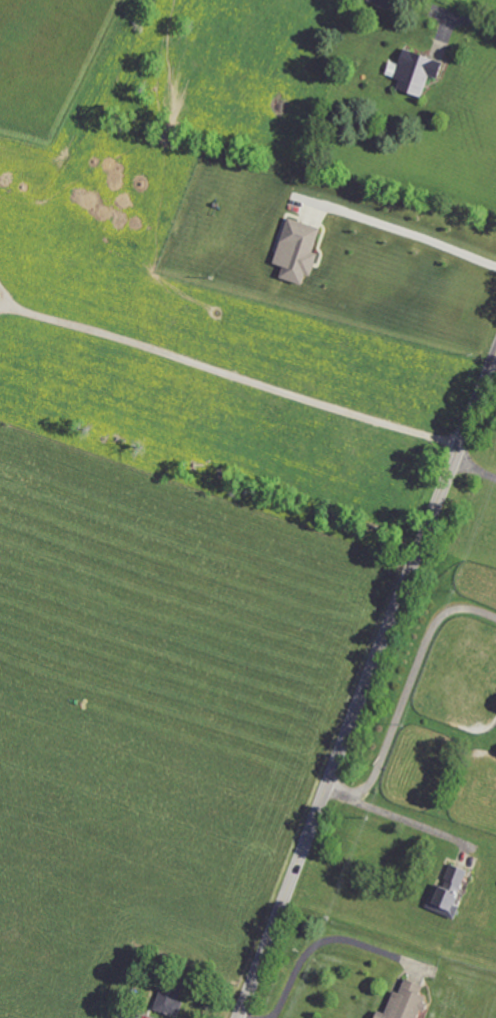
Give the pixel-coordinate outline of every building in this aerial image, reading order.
[(424,98),(431,76),(441,79),(446,64),(407,49),(397,78),(402,80),(399,89),(424,98)] [(306,284),(309,274),(314,276),(321,252),(317,251),(324,227),(291,217),(277,263),(286,266),(283,277),(306,284)] [(381,1011),(378,1017),(423,1017),(431,996),(423,993),(426,985),(407,978),(402,993),(397,991),(389,1013),(381,1011)] [(186,1003),(180,1001),(183,992),(164,986),(156,1009),(181,1017),(186,1003)]
